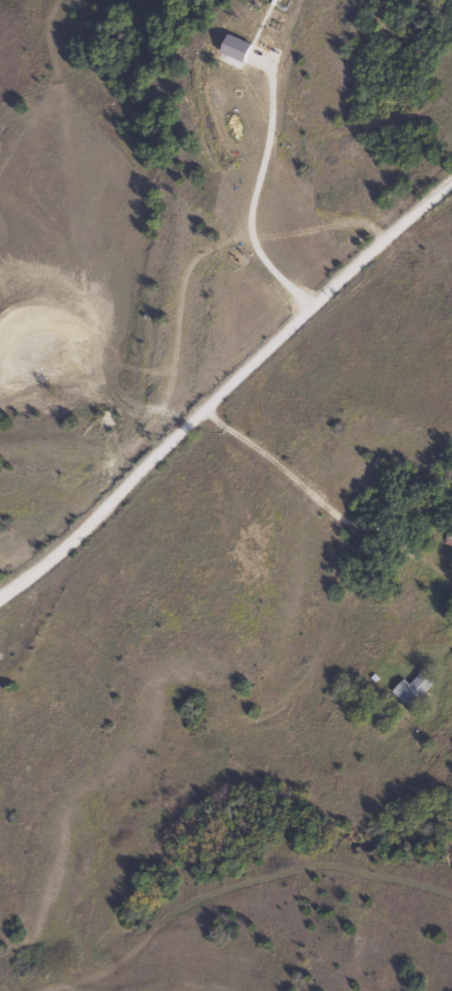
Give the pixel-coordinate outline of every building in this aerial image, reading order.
[(434,685),(421,672),(407,685),(402,680),(391,692),(409,710),(434,685)]
